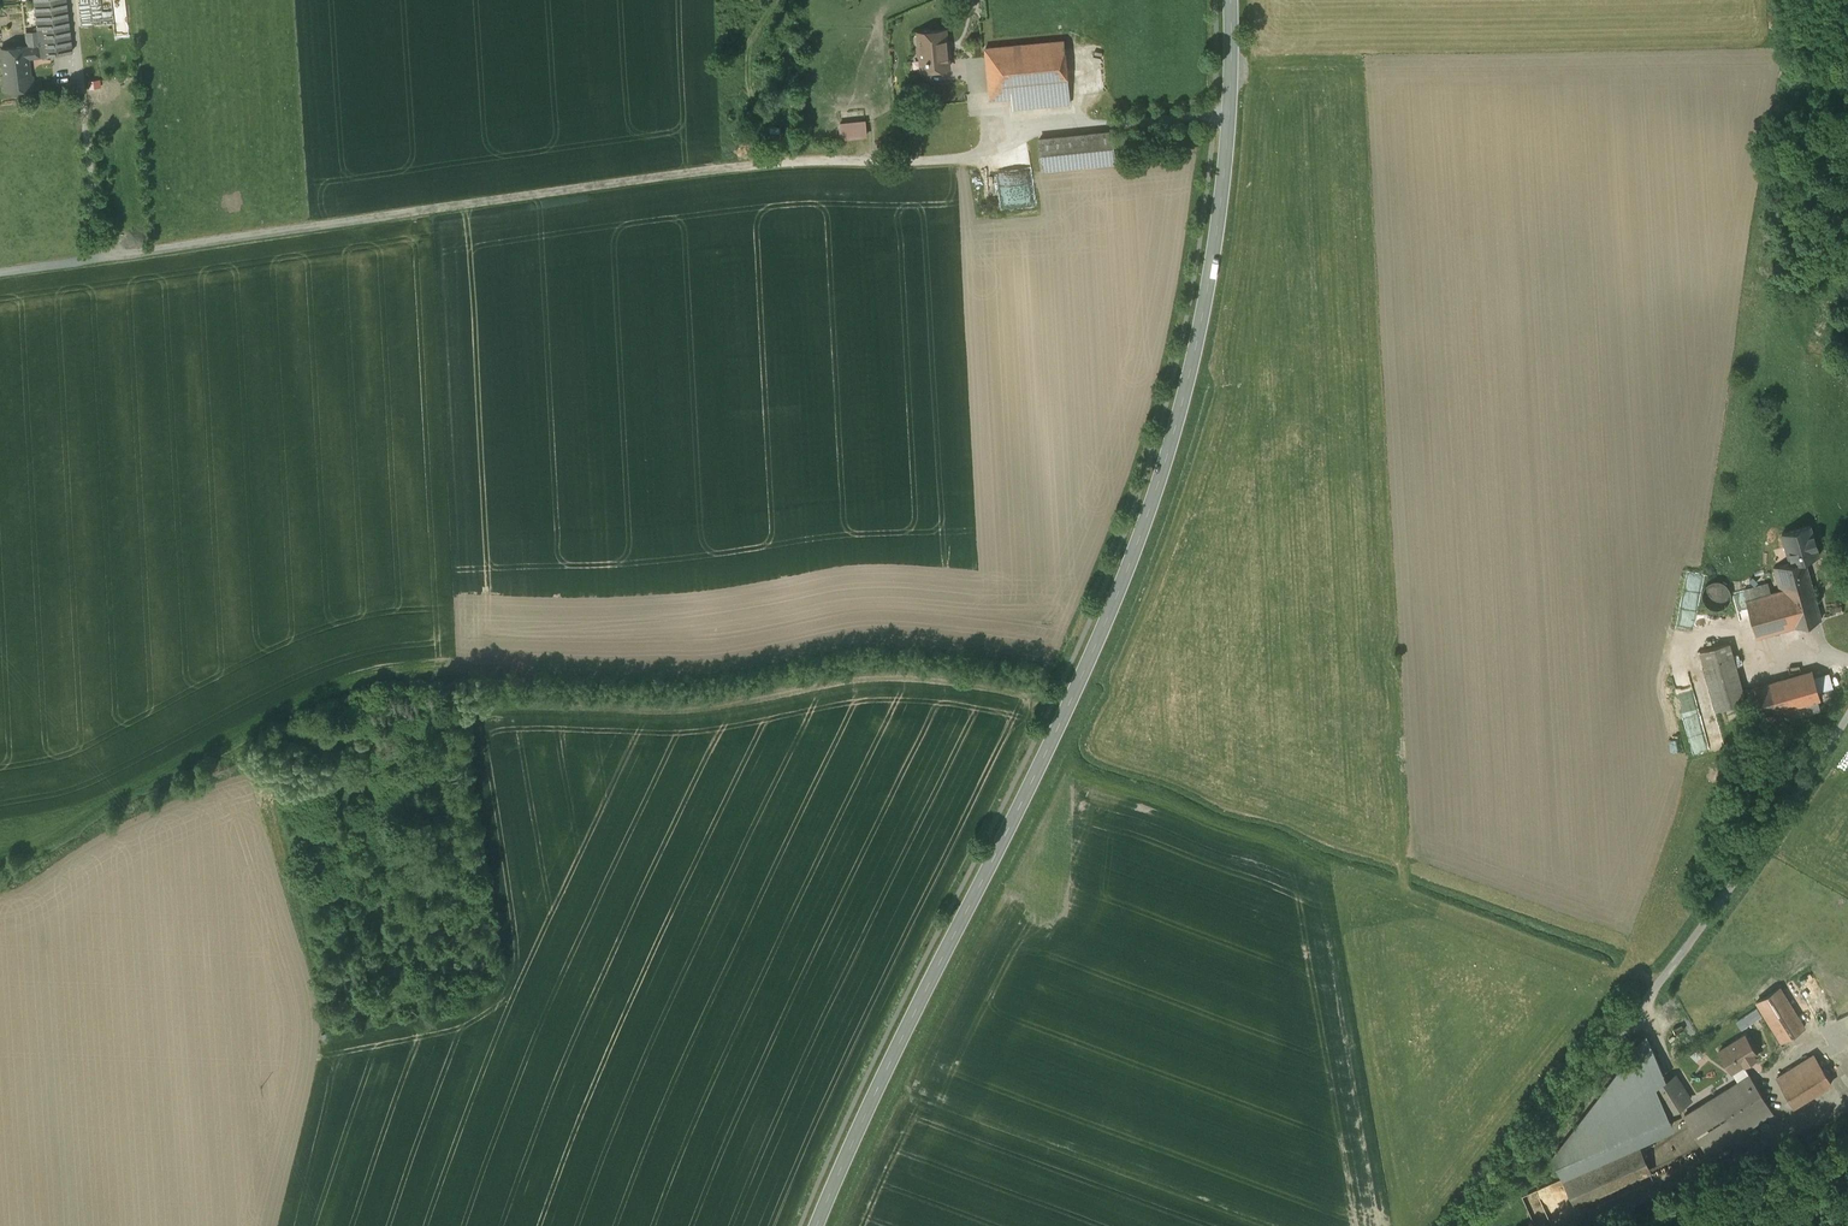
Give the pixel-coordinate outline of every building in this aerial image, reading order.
[(42,55),(72,52),(66,0),(35,0),(39,31),(42,55)] [(923,31),(921,31),(922,43),(919,45),(919,55),(924,57),(925,70),(949,68),(946,29),(933,30),(931,29),(924,30),(923,31)] [(26,45),(28,57),(42,55),(39,31),(26,32),(28,45),(26,45)] [(1065,41),(986,49),(990,92),(1012,90),(1014,108),(1071,102),(1065,41)] [(26,45),(1,48),(4,73),(3,73),(5,89),(33,85),(32,77),(30,77),(28,57),(26,45)] [(872,118),(845,119),(846,136),(873,135),(872,118)] [(1112,131),(1040,138),(1043,169),(1115,161),(1112,131)] [(1001,175),(1001,197),(1024,197),(1036,196),(1036,173),(1001,175)] [(1202,381),(1205,366),(1198,364),(1195,380),(1202,381)] [(1810,576),(1805,559),(1819,555),(1810,525),(1783,533),(1791,562),(1774,567),(1780,590),(1797,585),(1796,580),(1810,576)] [(1769,583),(1744,590),(1757,637),(1822,619),(1810,576),(1796,580),(1797,585),(1780,590),(1771,592),(1769,583)] [(1711,611),(1715,613),(1719,613),(1723,612),(1726,610),(1729,608),(1731,604),(1732,600),(1731,596),(1730,592),(1728,589),(1724,587),(1721,585),(1717,585),(1713,586),(1709,588),(1706,591),(1704,594),(1703,598),(1704,602),(1705,606),(1707,609),(1711,611)] [(1729,643),(1701,650),(1717,709),(1745,701),(1729,643)] [(1699,693),(1711,689),(1703,669),(1691,674),(1699,693)] [(1813,670),(1746,689),(1754,716),(1764,714),(1766,724),(1820,708),(1817,699),(1821,698),(1813,670)] [(1780,987),(1757,1001),(1782,1040),(1804,1026),(1780,987)] [(1745,1034),(1719,1050),(1732,1071),(1733,1071),(1743,1064),(1758,1055),(1745,1034)] [(1654,1089),(1667,1081),(1647,1036),(1646,1036),(1554,1155),(1563,1173),(1673,1124),(1667,1112),(1668,1112),(1654,1089)] [(1695,1052),(1700,1058),(1708,1052),(1703,1046),(1695,1052)] [(1814,1054),(1777,1076),(1795,1104),(1831,1082),(1814,1054)] [(1739,1080),(1684,1114),(1708,1152),(1774,1112),(1743,1064),(1733,1071),(1739,1080)] [(1667,1081),(1654,1089),(1668,1112),(1690,1098),(1676,1075),(1667,1081)] [(1638,1144),(1564,1177),(1576,1202),(1649,1170),(1638,1144)]
